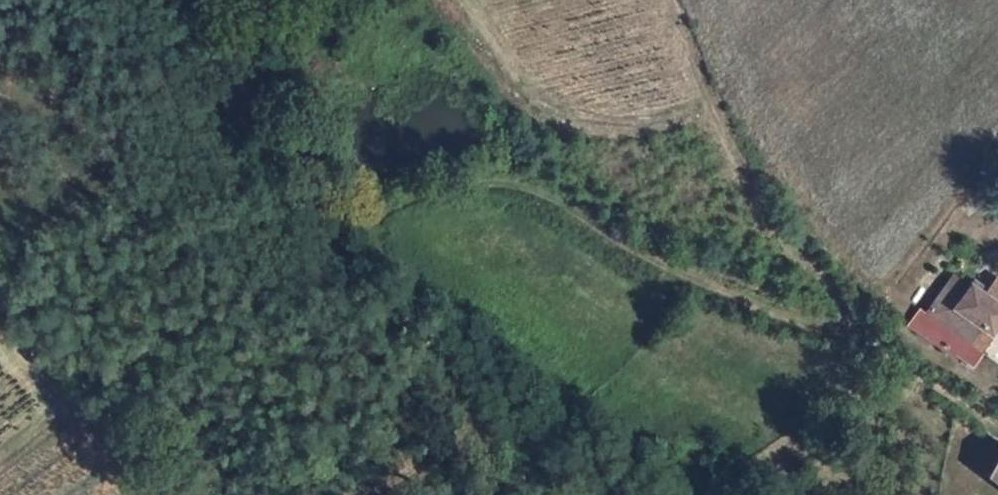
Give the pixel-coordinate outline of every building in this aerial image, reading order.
[(905,306),(895,321),(930,348),(935,341),(944,348),(951,339),(955,342),(969,326),(979,331),(997,307),(997,290),(980,277),(969,291),(942,273),(913,311),(905,306)] [(993,451),(980,478),(997,492),(997,455),(993,451)]
